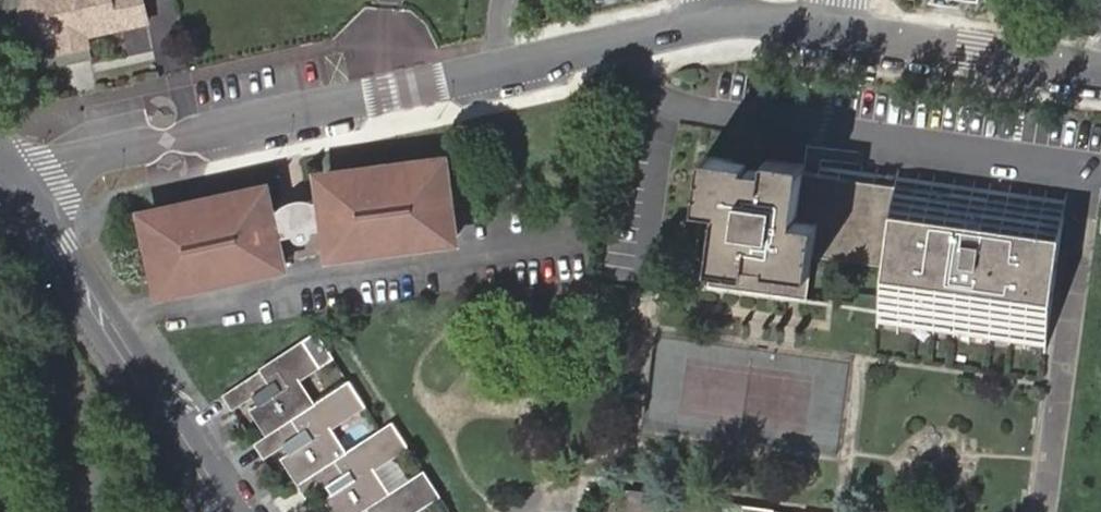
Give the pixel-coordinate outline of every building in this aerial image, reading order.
[(0,22),(0,25),(18,21),(24,0),(6,0),(0,22)] [(18,21),(34,40),(36,39),(42,67),(66,61),(64,51),(88,46),(86,35),(118,29),(113,0),(24,0),(18,21)] [(118,29),(149,23),(144,0),(113,0),(118,29)] [(66,61),(90,56),(88,46),(64,51),(66,61)] [(710,157),(703,210),(719,213),(708,286),(800,299),(805,256),(883,266),(874,333),(1042,354),(1063,194),(818,161),(819,158),(857,163),(858,152),(806,144),(804,164),(766,159),(765,169),(746,167),(746,163),(710,157)] [(288,205),(286,206),(282,210),(269,212),(263,190),(237,192),(237,198),(175,211),(174,205),(150,215),(159,257),(151,261),(157,291),(183,286),(185,289),(188,289),(207,287),(213,286),(212,278),(235,273),(237,280),(237,281),(245,279),(250,276),(263,272),(262,268),(285,264),(279,236),(294,234),(297,239),(299,241),(302,242),(306,242),(312,240),(315,234),(316,230),(328,228),(333,255),(354,250),(355,253),(358,254),(385,253),(384,246),(410,242),(411,250),(416,248),(422,247),(434,243),(434,239),(461,236),(457,205),(449,206),(443,162),(422,161),(415,161),(416,166),(354,174),(352,170),(339,174),(327,178),(330,200),(318,202),(316,201),(303,200),(297,201),(288,205)] [(368,166),(352,170),(354,174),(416,166),(415,161),(384,164),(368,166)] [(237,198),(237,192),(217,195),(207,197),(174,205),(175,211),(237,198)] [(398,252),(411,250),(410,242),(384,246),(385,253),(398,252)] [(226,283),(237,281),(237,280),(235,273),(212,278),(213,286),(216,285),(225,284),(226,283)] [(437,499),(422,476),(379,504),(361,479),(405,450),(389,427),(379,435),(342,458),(326,433),(362,409),(347,386),(310,410),(294,385),(316,369),(301,347),(221,399),(231,414),(258,397),(263,405),(248,415),(264,440),(254,447),(264,463),(290,446),(295,453),(280,463),(296,488),(306,504),(332,487),(337,495),(323,504),(328,511),(416,511),(437,499)] [(655,497),(629,493),(626,511),(653,511),(655,497)]
